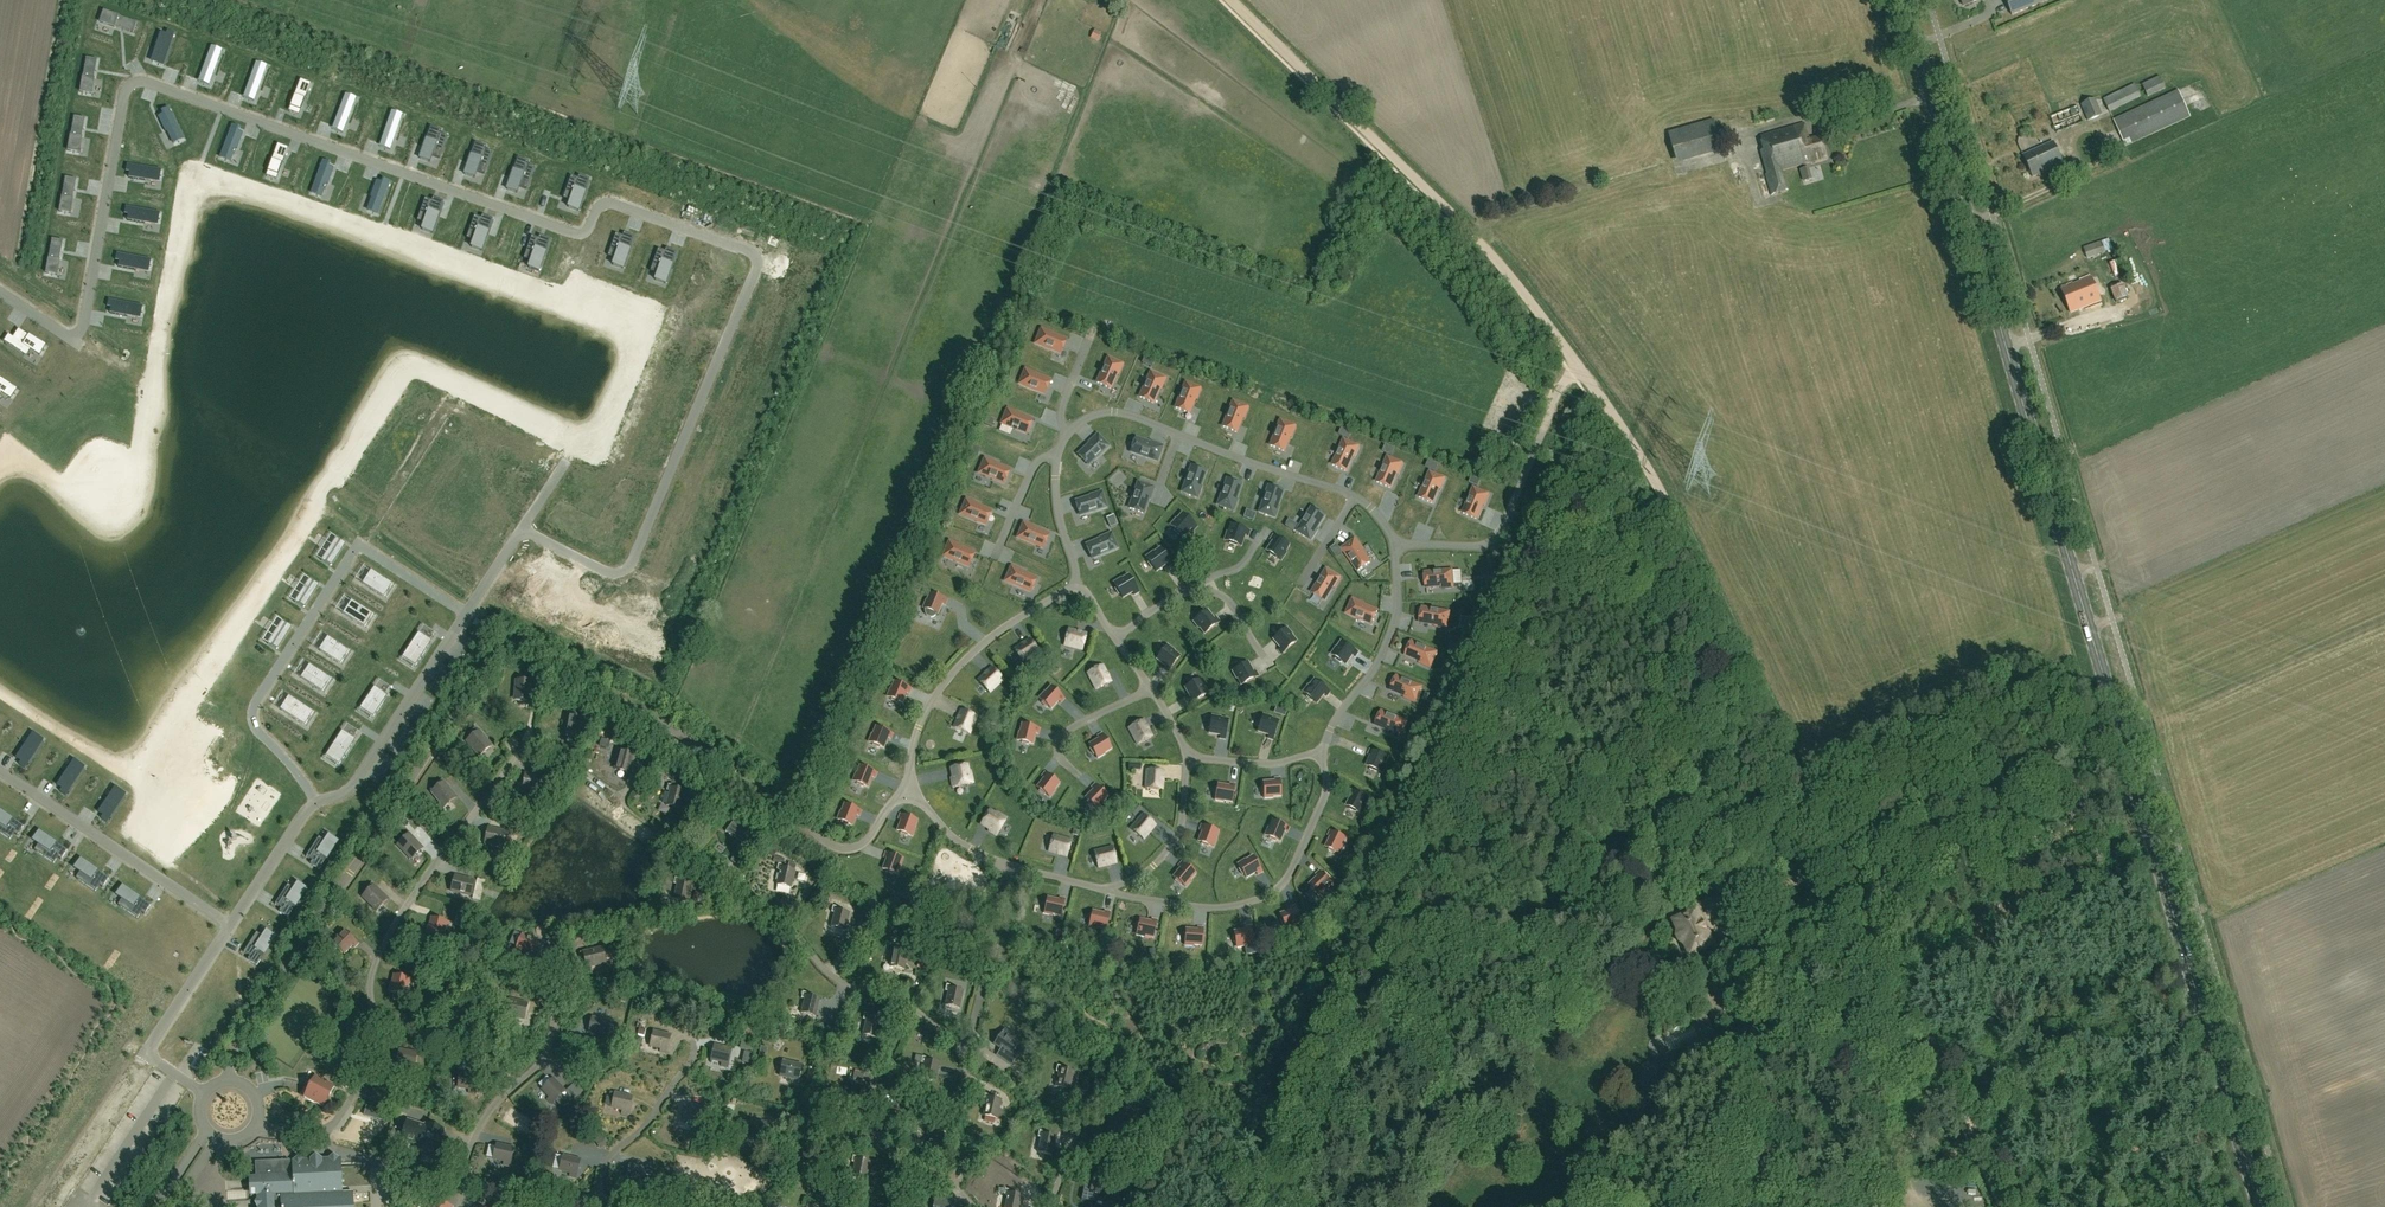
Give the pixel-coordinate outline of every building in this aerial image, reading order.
[(1111,0),(1108,0),(1106,4),(1116,9),(1118,3),(1111,0)] [(2043,3),(2042,0),(2006,0),(2012,15),(2043,3)] [(103,11),(100,21),(133,32),(136,23),(103,11)] [(1097,41),(1101,33),(1095,30),(1091,38),(1097,41)] [(157,50),(153,62),(163,66),(174,33),(168,31),(167,35),(161,33),(155,49),(157,50)] [(212,46),(204,68),(214,71),(222,50),(212,46)] [(87,57),(81,91),(91,93),(97,59),(87,57)] [(257,62),(249,84),(259,88),(267,66),(257,62)] [(1087,74),(1078,76),(1080,83),(1089,80),(1087,74)] [(2148,97),(2166,89),(2160,77),(2142,85),(2148,97)] [(301,80),(291,106),(301,110),(310,84),(301,80)] [(2109,112),(2140,97),(2135,84),(2103,99),(2109,112)] [(2125,146),(2190,116),(2178,90),(2114,120),(2125,146)] [(346,94),(337,116),(347,120),(356,98),(346,94)] [(2088,121),(2102,115),(2095,99),(2081,105),(2088,121)] [(2057,133),(2084,123),(2077,107),(2051,117),(2057,133)] [(163,114),(159,116),(166,132),(167,131),(173,144),(183,139),(168,108),(162,111),(163,114)] [(392,111),(384,134),(394,137),(402,115),(392,111)] [(74,116),(68,150),(79,152),(85,118),(74,116)] [(1676,158),(1722,145),(1714,120),(1669,133),(1676,158)] [(233,124),(221,157),(230,161),(235,148),(237,148),(243,132),(239,131),(240,127),(233,124)] [(1809,140),(1804,124),(1761,136),(1765,150),(1761,151),(1768,174),(1766,175),(1772,196),(1788,191),(1782,171),(1827,158),(1821,137),(1809,140)] [(431,127),(420,159),(429,162),(431,155),(439,158),(446,136),(439,134),(441,131),(431,127)] [(2033,177),(2063,163),(2053,142),(2023,155),(2033,177)] [(475,143),(464,175),(474,178),(477,171),(483,173),(491,152),(484,150),(485,147),(475,143)] [(278,145),(269,171),(278,174),(287,148),(278,145)] [(517,158),(506,190),(516,193),(519,186),(526,189),(533,167),(526,165),(527,162),(517,158)] [(323,160),(311,192),(322,196),(327,182),(328,183),(333,167),(329,166),(331,162),(323,160)] [(127,164),(126,171),(130,171),(129,177),(145,180),(146,178),(159,180),(161,170),(127,164)] [(1808,168),(1801,170),(1805,181),(1811,180),(1808,168)] [(66,176),(60,211),(70,213),(77,178),(66,176)] [(571,177),(564,198),(570,200),(567,207),(578,211),(589,179),(580,176),(579,179),(571,177)] [(372,197),(368,210),(378,214),(390,182),(383,179),(382,183),(377,181),(371,197),(372,197)] [(425,199),(418,221),(424,223),(422,230),(432,233),(443,202),(434,199),(433,202),(425,199)] [(126,207),(125,213),(129,214),(128,220),(144,223),(144,220),(158,223),(160,212),(126,207)] [(474,217),(468,238),(474,240),(471,247),(482,251),(492,219),(483,216),(482,219),(474,217)] [(616,234),(608,255),(614,257),(611,264),(623,268),(634,237),(624,233),(623,236),(616,234)] [(532,237),(524,259),(530,261),(528,267),(538,271),(549,240),(540,236),(539,240),(532,237)] [(52,238),(46,272),(56,274),(62,240),(52,238)] [(2113,249),(2110,239),(2102,242),(2101,241),(2083,247),(2087,259),(2105,253),(2105,251),(2113,249)] [(658,249),(651,271),(656,273),(654,280),(665,284),(676,252),(667,249),(665,252),(658,249)] [(117,253),(116,260),(120,261),(119,267),(135,270),(136,267),(149,270),(151,260),(117,253)] [(2071,313),(2100,301),(2091,278),(2061,290),(2071,313)] [(2115,303),(2129,298),(2124,285),(2111,289),(2115,303)] [(108,300),(107,306),(111,307),(110,313),(126,316),(127,314),(140,316),(142,306),(108,300)] [(1036,343),(1061,353),(1066,340),(1052,334),(1052,332),(1042,328),(1036,343)] [(8,334),(3,341),(24,354),(28,348),(39,355),(45,345),(28,334),(28,335),(18,329),(13,337),(8,334)] [(1123,365),(1108,358),(1097,383),(1110,388),(1116,374),(1118,375),(1123,365)] [(1153,363),(1144,359),(1142,366),(1149,369),(1153,363)] [(1020,384),(1045,393),(1050,380),(1036,375),(1036,373),(1026,368),(1020,384)] [(1166,379),(1151,372),(1140,397),(1153,403),(1159,389),(1161,390),(1166,379)] [(7,397),(10,399),(17,389),(0,378),(0,392),(7,397)] [(1176,408),(1189,413),(1194,399),(1197,400),(1201,389),(1186,383),(1176,408)] [(1223,427),(1236,432),(1242,418),(1244,419),(1248,408),(1233,402),(1223,427)] [(1008,408),(1002,423),(1027,433),(1032,420),(1018,415),(1019,413),(1008,408)] [(993,423),(984,419),(981,427),(988,431),(993,423)] [(1270,446),(1283,451),(1289,437),(1291,438),(1296,427),(1280,421),(1270,446)] [(1088,465),(1108,446),(1097,434),(1088,442),(1090,444),(1079,455),(1088,465)] [(1162,445),(1151,442),(1150,444),(1136,439),(1131,452),(1157,461),(1162,445)] [(1354,458),(1359,448),(1344,441),(1333,465),(1346,471),(1352,457),(1354,458)] [(982,454),(972,450),(969,458),(978,463),(982,454)] [(985,458),(979,473),(1004,483),(1009,470),(995,464),(996,462),(985,458)] [(1398,475),(1403,464),(1388,458),(1377,483),(1390,488),(1396,474),(1398,475)] [(1192,466),(1182,492),(1198,498),(1201,489),(1199,488),(1205,471),(1192,466)] [(1441,490),(1445,480),(1430,473),(1419,498),(1432,503),(1438,489),(1441,490)] [(1241,474),(1239,481),(1264,489),(1266,481),(1241,474)] [(1228,479),(1218,505),(1234,510),(1237,502),(1235,501),(1241,484),(1228,479)] [(1143,513),(1148,499),(1150,500),(1154,489),(1138,483),(1129,509),(1143,513)] [(1269,486),(1260,512),(1275,517),(1278,508),(1276,508),(1282,491),(1269,486)] [(1484,506),(1489,495),(1474,489),(1463,514),(1476,519),(1482,505),(1484,506)] [(1106,507),(1101,491),(1090,495),(1090,497),(1076,502),(1080,515),(1106,507)] [(967,499),(961,514),(986,524),(991,511),(977,505),(977,503),(967,499)] [(1312,508),(1298,531),(1312,540),(1317,532),(1315,531),(1324,516),(1312,508)] [(1176,520),(1176,519),(1171,525),(1170,525),(1175,529),(1174,531),(1179,535),(1180,533),(1184,537),(1191,529),(1194,531),(1197,527),(1182,513),(1176,520)] [(1289,521),(1286,527),(1294,532),(1298,526),(1289,521)] [(1024,522),(1018,537),(1043,547),(1048,534),(1034,529),(1035,526),(1024,522)] [(1228,533),(1227,532),(1225,540),(1224,540),(1231,542),(1230,544),(1236,546),(1236,544),(1242,546),(1245,535),(1248,536),(1250,531),(1231,525),(1228,533)] [(1092,558),(1117,548),(1110,533),(1100,537),(1101,539),(1086,545),(1092,558)] [(1282,560),(1286,553),(1285,553),(1290,546),(1273,535),(1270,539),(1273,541),(1266,550),(1271,554),(1270,555),(1275,558),(1276,557),(1281,561),(1282,560)] [(336,538),(322,561),(329,566),(344,543),(336,538)] [(1356,539),(1343,549),(1358,571),(1370,563),(1361,550),(1363,549),(1356,539)] [(950,541),(944,556),(969,566),(974,553),(960,547),(961,545),(950,541)] [(1146,557),(1150,562),(1148,563),(1152,568),(1153,567),(1156,572),(1166,565),(1168,567),(1172,564),(1160,548),(1153,553),(1153,552),(1146,557)] [(1012,566),(1006,581),(1031,591),(1036,578),(1022,572),(1023,570),(1012,566)] [(371,570),(362,583),(384,597),(393,584),(371,570)] [(1327,570),(1312,593),(1324,601),(1332,588),(1334,589),(1341,579),(1327,570)] [(1425,573),(1426,587),(1441,586),(1441,588),(1453,587),(1452,571),(1425,573)] [(1503,571),(1493,571),(1493,581),(1503,580),(1503,571)] [(1113,583),(1117,588),(1115,589),(1119,594),(1120,593),(1123,598),(1133,592),(1134,595),(1139,592),(1128,575),(1121,579),(1114,582),(1113,583)] [(309,580),(295,602),(303,607),(317,585),(309,580)] [(936,616),(937,614),(938,614),(942,604),(945,605),(947,600),(930,593),(927,601),(926,600),(923,608),(925,609),(924,611),(925,614),(927,616),(931,618),(934,617),(936,616)] [(1354,598),(1347,614),(1372,624),(1377,611),(1363,605),(1364,603),(1354,598)] [(351,600),(343,614),(364,628),(373,614),(351,600)] [(1422,608),(1420,622),(1435,625),(1435,627),(1446,629),(1449,613),(1422,608)] [(1197,616),(1198,618),(1193,622),(1194,622),(1198,628),(1199,628),(1204,634),(1220,621),(1217,617),(1214,619),(1207,610),(1203,614),(1202,613),(1197,616)] [(282,622),(268,644),(276,649),(290,626),(282,622)] [(1082,650),(1087,633),(1069,628),(1064,645),(1082,650)] [(1287,628),(1282,632),(1281,631),(1276,635),(1277,636),(1273,639),(1280,648),(1278,650),(1281,654),(1297,641),(1291,635),(1292,634),(1287,628)] [(418,632),(402,657),(416,666),(432,641),(418,632)] [(327,636),(319,650),(340,664),(349,651),(327,636)] [(1023,663),(1039,653),(1030,639),(1014,649),(1023,663)] [(1358,652),(1342,642),(1337,649),(1337,648),(1332,655),(1338,659),(1337,660),(1341,663),(1342,662),(1347,665),(1353,655),(1355,657),(1358,652)] [(1411,642),(1406,655),(1420,661),(1419,663),(1430,668),(1436,653),(1411,642)] [(1174,651),(1167,645),(1163,650),(1162,649),(1158,654),(1160,655),(1156,660),(1166,667),(1164,669),(1168,672),(1180,656),(1174,651)] [(1237,667),(1238,668),(1232,671),(1232,672),(1233,672),(1236,678),(1237,678),(1241,685),(1259,676),(1256,671),(1254,673),(1248,663),(1243,665),(1243,664),(1237,667)] [(309,664),(300,678),(322,692),(331,678),(309,664)] [(1096,690),(1112,682),(1103,665),(1087,673),(1096,690)] [(1445,666),(1442,672),(1451,676),(1453,670),(1445,666)] [(990,693),(1004,680),(992,667),(978,680),(990,693)] [(1415,703),(1421,688),(1396,677),(1391,689),(1405,696),(1404,698),(1415,703)] [(1205,686),(1201,679),(1195,682),(1194,680),(1189,684),(1189,685),(1185,688),(1190,698),(1188,699),(1191,704),(1208,694),(1204,687),(1205,686)] [(1329,692),(1314,680),(1310,686),(1308,686),(1303,692),(1309,696),(1308,698),(1312,701),(1313,700),(1317,703),(1324,694),(1326,696),(1329,692)] [(530,701),(531,682),(516,681),(514,700),(530,701)] [(909,694),(911,689),(894,682),(891,689),(890,689),(887,697),(892,699),(892,700),(897,703),(898,701),(902,703),(907,692),(909,694)] [(1065,699),(1051,686),(1045,692),(1039,698),(1043,702),(1042,703),(1047,707),(1048,706),(1051,709),(1059,701),(1061,703),(1065,699)] [(374,687),(360,708),(373,717),(388,696),(374,687)] [(1426,693),(1423,699),(1431,703),(1433,696),(1426,693)] [(289,696),(280,709),(305,726),(314,712),(289,696)] [(547,700),(552,708),(558,704),(553,696),(547,700)] [(1287,713),(1280,709),(1277,714),(1283,718),(1287,713)] [(970,734),(977,716),(961,710),(953,727),(970,734)] [(1406,722),(1381,712),(1376,725),(1390,731),(1389,733),(1400,737),(1406,722)] [(1273,739),(1279,720),(1271,718),(1271,717),(1263,714),(1261,721),(1260,720),(1258,726),(1259,726),(1258,731),(1269,735),(1268,738),(1273,739)] [(1225,739),(1228,719),(1220,718),(1221,717),(1212,715),(1211,722),(1209,721),(1208,728),(1210,728),(1209,734),(1221,735),(1220,738),(1225,739)] [(581,738),(584,719),(568,717),(565,735),(581,738)] [(1137,745),(1153,736),(1144,720),(1128,728),(1137,745)] [(1039,734),(1040,729),(1022,724),(1020,732),(1019,732),(1017,740),(1023,741),(1022,743),(1028,745),(1028,743),(1033,744),(1036,733),(1039,734)] [(891,739),(893,734),(876,727),(873,734),(872,734),(869,742),(874,744),(873,746),(879,748),(879,746),(884,748),(888,737),(891,739)] [(342,731),(326,756),(339,765),(355,739),(342,731)] [(479,756),(491,746),(479,731),(467,741),(479,756)] [(1411,732),(1408,739),(1415,743),(1419,735),(1411,732)] [(1105,754),(1105,753),(1112,749),(1102,733),(1098,736),(1099,738),(1089,744),(1092,748),(1090,749),(1093,754),(1095,753),(1098,758),(1105,754)] [(25,744),(16,758),(21,761),(19,764),(25,768),(43,740),(34,734),(27,745),(25,744)] [(1383,773),(1386,765),(1385,765),(1388,757),(1371,750),(1369,754),(1371,755),(1367,766),(1371,768),(1370,769),(1377,772),(1378,771),(1383,773)] [(630,773),(635,755),(620,751),(615,769),(630,773)] [(66,771),(57,785),(62,788),(60,791),(66,795),(85,767),(75,761),(68,772),(66,771)] [(969,771),(968,765),(950,768),(952,778),(951,778),(953,788),(973,783),(971,771),(969,771)] [(875,778),(877,773),(860,766),(857,773),(856,773),(853,781),(858,783),(857,785),(863,787),(863,785),(868,787),(872,777),(875,778)] [(1163,790),(1164,771),(1146,769),(1145,788),(1163,790)] [(653,780),(662,780),(663,771),(654,770),(653,780)] [(1050,797),(1055,790),(1060,783),(1045,772),(1042,776),(1044,778),(1037,787),(1041,790),(1040,791),(1044,795),(1045,794),(1050,797)] [(941,773),(930,776),(932,783),(943,780),(941,773)] [(542,792),(544,777),(525,774),(524,790),(542,792)] [(1281,796),(1280,778),(1275,778),(1275,781),(1263,782),(1264,786),(1262,787),(1262,793),(1264,793),(1265,798),(1273,798),(1273,797),(1281,796)] [(444,807),(456,797),(444,783),(432,793),(444,807)] [(1232,802),(1235,784),(1230,783),(1229,786),(1218,784),(1217,789),(1216,788),(1215,794),(1216,795),(1215,800),(1224,802),(1224,801),(1232,802)] [(1097,809),(1103,803),(1103,802),(1108,797),(1095,784),(1091,787),(1094,789),(1086,798),(1089,801),(1088,802),(1092,806),(1093,805),(1097,809)] [(681,809),(685,791),(672,788),(672,785),(668,785),(667,791),(670,791),(666,806),(681,809)] [(108,798),(98,812),(103,815),(101,818),(107,822),(126,794),(116,788),(109,799),(108,798)] [(1363,814),(1366,807),(1365,806),(1368,799),(1352,790),(1350,794),(1352,795),(1347,806),(1351,808),(1350,809),(1357,813),(1358,811),(1363,814)] [(860,816),(862,811),(844,804),(841,812),(840,811),(837,819),(842,821),(842,823),(847,825),(848,823),(852,825),(857,815),(860,816)] [(1135,804),(1129,812),(1135,817),(1142,809),(1135,804)] [(10,839),(14,833),(17,835),(23,826),(0,810),(0,832),(10,839)] [(995,813),(989,810),(981,825),(989,830),(988,831),(997,836),(1007,818),(996,812),(995,813)] [(913,836),(916,828),(915,828),(918,821),(900,814),(898,819),(901,820),(897,831),(902,832),(901,834),(907,836),(908,834),(913,836)] [(1144,840),(1156,825),(1142,814),(1130,829),(1144,840)] [(1287,832),(1289,828),(1272,820),(1269,828),(1268,828),(1265,835),(1270,837),(1269,839),(1275,841),(1276,840),(1280,842),(1285,831),(1287,832)] [(738,867),(757,840),(740,828),(741,826),(735,822),(734,823),(732,822),(725,832),(729,834),(729,835),(731,837),(732,837),(743,844),(731,861),(738,867)] [(1214,847),(1217,839),(1216,839),(1219,831),(1201,825),(1199,830),(1202,831),(1198,841),(1203,843),(1202,845),(1208,847),(1208,845),(1214,847)] [(503,848),(507,832),(489,828),(485,843),(503,848)] [(39,831),(33,840),(38,844),(34,850),(54,863),(58,857),(61,859),(67,850),(39,831)] [(1341,854),(1344,847),(1344,846),(1347,839),(1330,831),(1328,835),(1331,837),(1326,847),(1330,849),(1329,850),(1335,853),(1335,852),(1341,854)] [(319,837),(306,856),(312,860),(310,864),(319,870),(326,859),(327,859),(339,841),(329,834),(324,840),(319,837)] [(411,859),(422,848),(409,834),(398,845),(411,859)] [(1067,857),(1072,840),(1053,835),(1049,852),(1067,857)] [(1098,868),(1117,863),(1112,846),(1094,851),(1098,868)] [(898,875),(901,867),(900,867),(903,859),(886,852),(884,857),(887,858),(883,869),(887,871),(887,872),(892,875),(893,873),(898,875)] [(1262,872),(1252,856),(1245,860),(1245,859),(1238,864),(1241,869),(1239,870),(1243,875),(1244,874),(1246,878),(1256,872),(1258,875),(1262,872)] [(81,859),(75,868),(80,872),(76,878),(95,891),(100,885),(102,887),(109,878),(81,859)] [(1186,887),(1191,881),(1191,880),(1196,874),(1182,862),(1178,866),(1181,868),(1173,876),(1177,879),(1176,881),(1180,885),(1181,883),(1186,887)] [(791,888),(795,870),(782,867),(783,865),(779,864),(777,870),(780,871),(777,885),(791,888)] [(1318,876),(1310,884),(1313,888),(1312,889),(1316,893),(1317,892),(1321,896),(1327,903),(1336,896),(1329,888),(1333,884),(1320,871),(1316,874),(1318,876)] [(470,896),(474,881),(455,876),(452,892),(470,896)] [(688,902),(692,884),(679,881),(680,878),(675,878),(674,884),(677,884),(674,899),(688,902)] [(288,884),(275,904),(281,908),(279,911),(288,917),(295,906),(296,907),(308,888),(298,881),(293,888),(288,884)] [(122,886),(116,895),(122,899),(118,905),(137,918),(141,912),(144,914),(150,905),(122,886)] [(376,910),(387,899),(374,886),(363,897),(376,910)] [(2023,910),(2035,906),(2041,904),(2040,897),(2036,898),(2035,893),(2019,897),(2021,901),(2023,910)] [(829,896),(821,897),(823,907),(831,905),(829,896)] [(1061,916),(1065,898),(1060,897),(1059,900),(1048,897),(1047,902),(1045,901),(1044,907),(1046,908),(1045,913),(1053,915),(1053,914),(1061,916)] [(1293,925),(1301,923),(1295,905),(1290,907),(1291,910),(1280,914),(1282,918),(1280,919),(1282,924),(1284,924),(1286,929),(1294,926),(1293,925)] [(845,931),(850,913),(837,909),(837,907),(833,906),(831,912),(834,913),(831,927),(845,931)] [(1106,930),(1110,911),(1105,910),(1104,913),(1093,911),(1092,915),(1090,915),(1089,921),(1091,921),(1089,927),(1097,929),(1098,928),(1106,930)] [(1713,946),(1697,912),(1675,922),(1680,932),(1679,933),(1679,937),(1682,942),(1685,944),(1686,944),(1691,956),(1713,946)] [(448,927),(449,923),(431,918),(429,926),(428,926),(426,934),(443,938),(445,927),(448,927)] [(1153,938),(1157,920),(1152,918),(1152,921),(1140,919),(1139,924),(1138,923),(1136,929),(1138,929),(1137,935),(1145,937),(1145,936),(1153,938)] [(1299,940),(1312,934),(1307,922),(1294,927),(1299,940)] [(1253,944),(1250,926),(1245,927),(1246,930),(1234,931),(1235,936),(1233,936),(1234,942),(1236,942),(1237,948),(1245,946),(1245,945),(1253,944)] [(1202,946),(1203,927),(1198,927),(1198,930),(1186,929),(1186,934),(1184,934),(1184,940),(1186,940),(1185,945),(1193,946),(1194,945),(1202,946)] [(257,965),(264,955),(265,955),(277,937),(266,930),(262,936),(257,932),(244,952),(250,956),(248,959),(257,965)] [(358,944),(344,931),(339,937),(338,937),(332,943),(344,954),(352,946),(354,948),(358,944)] [(530,938),(522,935),(515,952),(520,954),(521,951),(531,956),(533,951),(535,952),(537,946),(536,946),(538,940),(530,937),(530,938)] [(1676,961),(1687,957),(1681,941),(1677,943),(1681,952),(1674,955),(1676,961)] [(905,969),(908,951),(895,948),(895,946),(891,945),(890,951),(893,952),(890,966),(905,969)] [(587,968),(605,963),(602,948),(583,952),(587,968)] [(411,985),(412,980),(394,975),(392,984),(391,983),(389,991),(405,995),(408,984),(411,985)] [(619,983),(626,987),(630,979),(623,975),(619,983)] [(960,1008),(963,990),(950,988),(951,985),(946,985),(945,991),(948,991),(945,1006),(960,1008)] [(464,1001),(466,993),(443,988),(440,1001),(459,1006),(460,1000),(464,1001)] [(1675,1010),(1694,1002),(1689,991),(1683,994),(1685,999),(1672,1004),(1675,1010)] [(815,1017),(820,999),(807,996),(807,993),(803,992),(802,998),(804,999),(801,1013),(815,1017)] [(525,1019),(528,1004),(510,1000),(506,1015),(525,1019)] [(1678,1018),(1686,1014),(1687,1016),(1698,1010),(1694,1002),(1675,1010),(1678,1018)] [(877,1037),(881,1019),(868,1016),(869,1014),(864,1013),(863,1019),(866,1020),(863,1034),(877,1037)] [(606,1040),(609,1022),(592,1018),(589,1032),(599,1035),(599,1038),(606,1040)] [(351,1050),(360,1034),(345,1025),(338,1038),(347,1043),(345,1046),(351,1050)] [(1005,1030),(995,1044),(1001,1049),(997,1055),(1011,1065),(1018,1055),(1013,1051),(1018,1045),(1012,1041),(1014,1037),(1005,1030)] [(667,1053),(671,1036),(653,1032),(650,1046),(661,1048),(660,1052),(667,1053)] [(728,1067),(732,1050),(714,1046),(711,1059),(722,1062),(721,1065),(728,1067)] [(414,1071),(417,1053),(399,1050),(397,1064),(407,1066),(407,1070),(414,1071)] [(748,1055),(740,1053),(738,1059),(746,1061),(748,1055)] [(935,1081),(939,1063),(926,1060),(927,1058),(923,1057),(921,1063),(924,1064),(921,1078),(935,1081)] [(798,1080),(802,1065),(783,1061),(780,1076),(798,1080)] [(1070,1090),(1074,1072),(1061,1069),(1062,1066),(1057,1066),(1056,1072),(1059,1072),(1056,1087),(1070,1090)] [(963,1084),(966,1076),(951,1072),(949,1080),(963,1084)] [(476,1093),(478,1076),(461,1073),(459,1087),(469,1089),(469,1092),(476,1093)] [(335,1086),(318,1077),(314,1083),(312,1082),(304,1097),(322,1106),(325,1100),(327,1101),(335,1086)] [(552,1104),(565,1092),(552,1079),(542,1089),(550,1096),(547,1099),(552,1104)] [(866,1103),(870,1085),(857,1083),(857,1080),(853,1079),(852,1086),(855,1086),(852,1101),(866,1103)] [(1060,1094),(1063,1100),(1071,1097),(1068,1091),(1060,1094)] [(628,1115),(632,1098),(615,1094),(611,1107),(622,1110),(621,1113),(628,1115)] [(998,1118),(1002,1100),(989,1098),(989,1095),(985,1094),(983,1100),(986,1101),(983,1115),(998,1118)] [(698,1126),(703,1109),(686,1104),(682,1118),(692,1121),(692,1124),(698,1126)] [(1129,1129),(1133,1111),(1120,1108),(1121,1105),(1116,1104),(1115,1110),(1118,1111),(1115,1125),(1129,1129)] [(367,1106),(364,1115),(387,1122),(390,1113),(367,1106)] [(418,1150),(442,1158),(448,1139),(442,1137),(444,1129),(426,1123),(425,1126),(406,1120),(401,1139),(420,1145),(418,1150)] [(765,1142),(768,1124),(751,1121),(748,1134),(759,1137),(758,1140),(765,1142)] [(940,1153),(945,1135),(932,1132),(932,1129),(928,1128),(927,1134),(930,1135),(926,1149),(940,1153)] [(1052,1156),(1056,1138),(1043,1134),(1044,1132),(1039,1131),(1038,1137),(1041,1138),(1038,1152),(1052,1156)] [(607,1145),(603,1137),(598,1140),(602,1148),(607,1145)] [(510,1166),(513,1148),(496,1145),(493,1159),(504,1161),(503,1164),(510,1166)] [(576,1177),(580,1160),(563,1156),(559,1170),(570,1172),(569,1176),(576,1177)] [(866,1180),(870,1162),(857,1159),(857,1157),(853,1156),(852,1162),(855,1163),(851,1177),(866,1180)] [(352,1192),(342,1193),(340,1159),(338,1159),(333,1157),(329,1159),(320,1160),(315,1157),(311,1160),(302,1161),(298,1158),(294,1161),(292,1161),(293,1165),(289,1166),(289,1162),(256,1163),(257,1177),(257,1178),(257,1179),(249,1179),(250,1189),(257,1189),(258,1200),(258,1206),(353,1206),(352,1192)] [(643,1186),(647,1169),(629,1165),(626,1179),(637,1181),(636,1185),(643,1186)] [(1102,1196),(1106,1178),(1093,1175),(1093,1172),(1089,1171),(1088,1177),(1091,1178),(1087,1192),(1102,1196)] [(1022,1195),(1009,1192),(1010,1190),(1005,1189),(1004,1195),(1007,1196),(1005,1206),(1020,1206),(1022,1195)] [(955,1202),(941,1199),(941,1196),(935,1195),(935,1199),(937,1199),(936,1206),(954,1206),(955,1202)]
